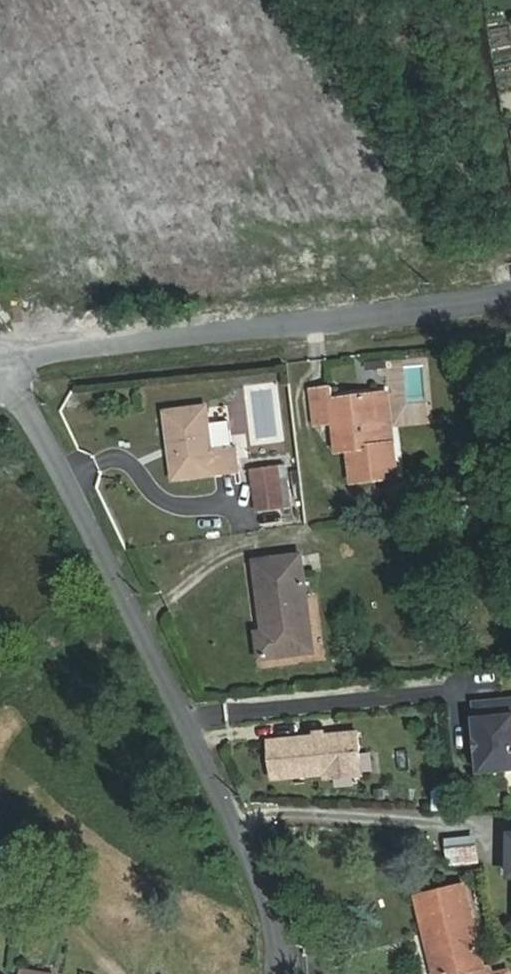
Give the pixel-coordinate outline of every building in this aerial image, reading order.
[(397,479),(394,443),(383,445),(378,395),(333,400),(332,388),(312,390),(315,425),(333,423),(336,453),(351,452),(355,484),(397,479)] [(206,409),(167,414),(171,447),(176,446),(181,479),(235,471),(232,446),(211,449),(206,409)] [(281,467),(254,470),(259,510),(286,507),(281,467)] [(301,556),(256,562),(266,633),(258,634),(262,659),(314,652),(301,556)] [(474,707),(482,778),(510,776),(510,703),(474,707)] [(367,732),(277,741),(281,779),(334,774),(335,779),(371,775),(367,732)] [(449,865),(481,865),(481,835),(449,835),(449,865)] [(484,967),(465,886),(427,895),(438,941),(428,943),(435,973),(456,973),(468,971),(469,973),(491,973),(489,966),(484,967)]
